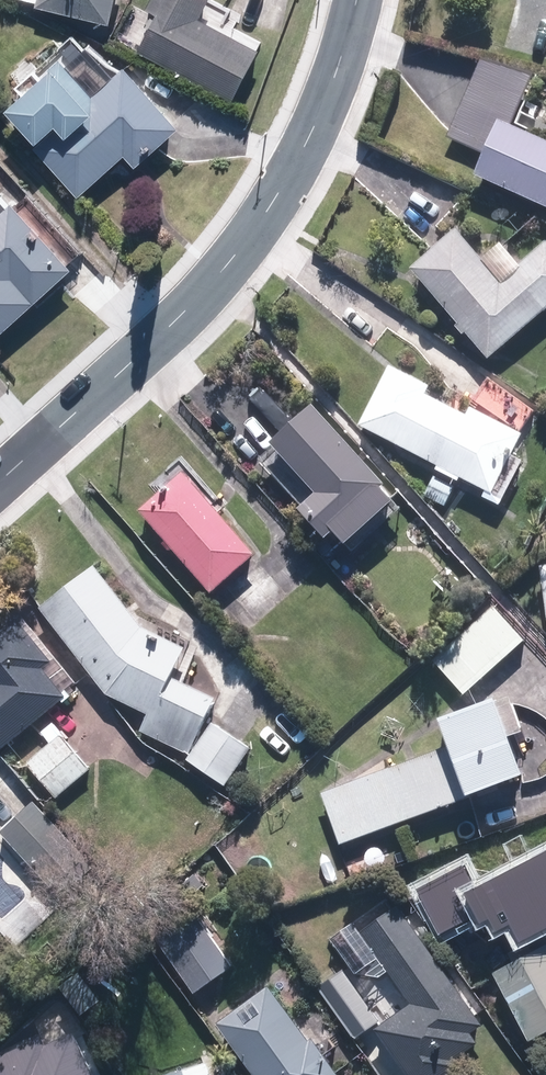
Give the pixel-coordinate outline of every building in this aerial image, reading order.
[(120,16),(123,0),(48,0),(120,16)] [(154,3),(164,8),(144,47),(239,95),(265,44),(207,14),(214,0),(155,0),(154,3)] [(189,119),(135,60),(101,89),(69,54),(18,99),(48,134),(41,141),(84,191),(133,149),(143,160),(189,119)] [(518,119),(537,78),(487,55),(451,133),(490,151),(481,169),(545,199),(545,131),(518,119)] [(82,259),(23,195),(0,217),(0,334),(82,259)] [(416,265),(494,354),(545,309),(545,243),(508,276),(463,224),(416,265)] [(391,370),(364,423),(497,489),(524,436),(391,370)] [(355,536),(404,491),(320,400),(280,436),(325,486),(307,502),(334,531),(343,523),(355,536)] [(260,550),(190,467),(146,505),(216,587),(260,550)] [(147,724),(189,742),(236,774),(257,745),(213,714),(221,695),(174,676),(191,645),(151,627),(102,562),(46,604),(111,690),(153,708),(147,724)] [(468,692),(528,637),(497,603),(437,657),(468,692)] [(6,745),(73,692),(69,687),(81,678),(26,610),(0,631),(0,737),(6,745)] [(505,690),(448,710),(475,787),(532,767),(505,690)] [(95,767),(65,733),(32,762),(62,796),(95,767)] [(474,791),(455,741),(327,788),(346,839),(474,791)] [(39,799),(4,829),(41,871),(76,841),(39,799)] [(545,926),(545,852),(475,888),(464,865),(416,889),(439,935),(474,917),(478,926),(488,921),(493,931),(510,923),(519,940),(545,926)] [(404,901),(365,929),(416,1000),(380,1025),(415,1074),(435,1074),(485,1040),(476,1028),(488,1019),(404,901)] [(199,987),(237,961),(209,921),(171,947),(199,987)] [(493,972),(529,1038),(545,1029),(545,944),(493,972)] [(346,967),(322,984),(358,1035),(382,1018),(346,967)] [(274,982),(225,1019),(267,1074),(344,1074),(274,982)] [(73,1030),(45,1042),(40,1032),(0,1050),(0,1074),(92,1074),(73,1030)] [(212,1059),(166,1074),(217,1074),(212,1059)]
